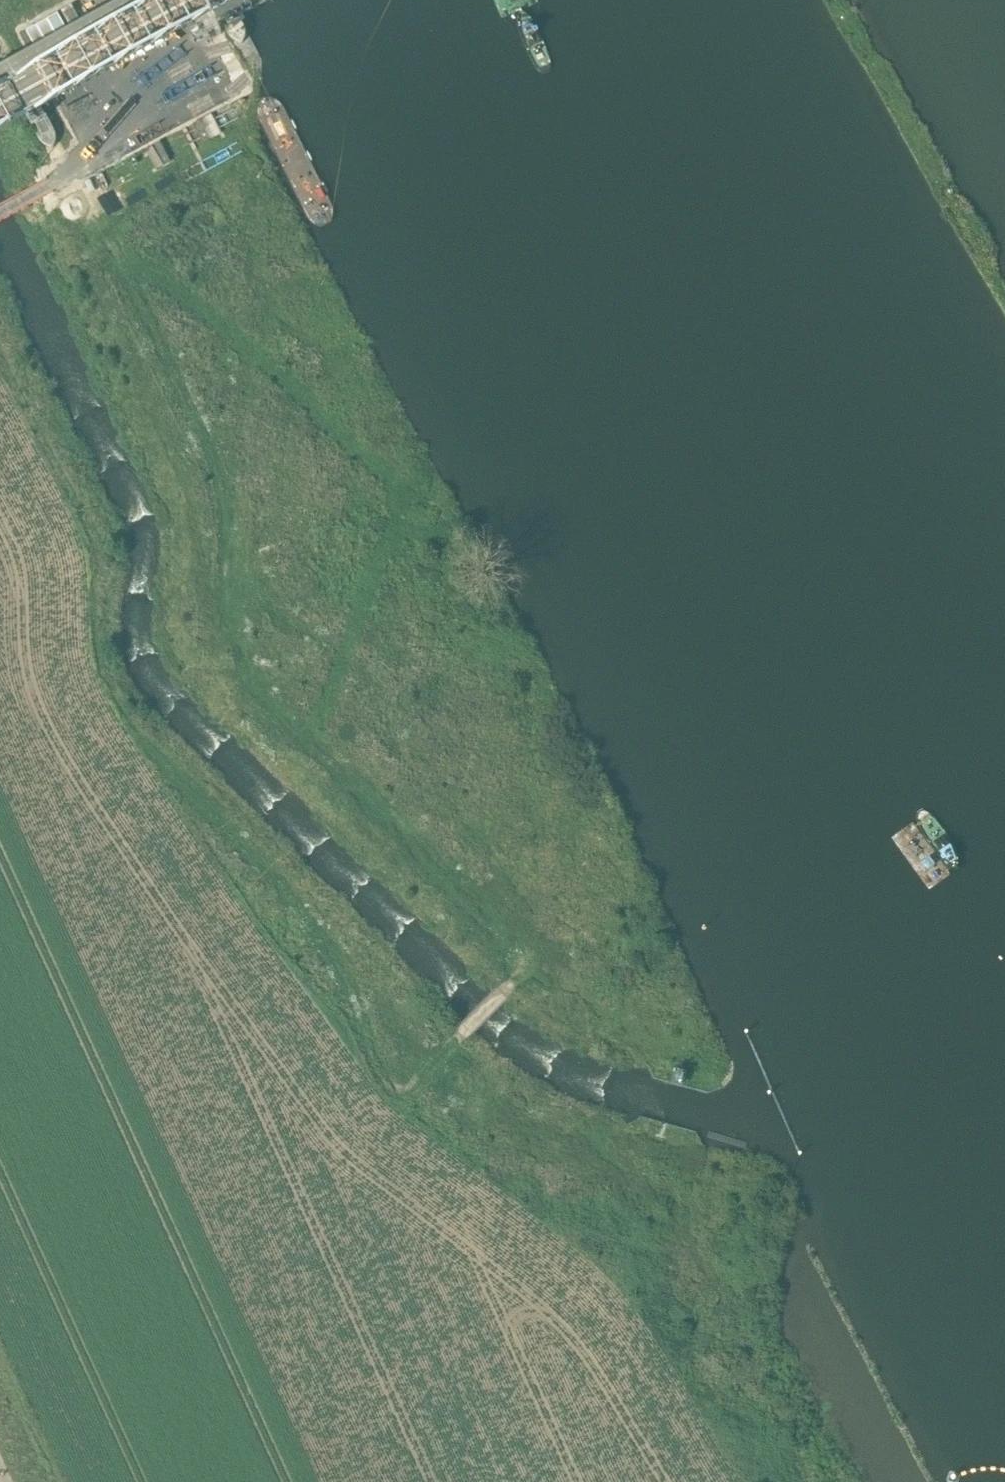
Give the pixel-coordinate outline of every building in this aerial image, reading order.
[(243,39),(245,35),(245,30),(245,25),(244,22),(232,0),(212,0),(228,29),(233,35),(238,39),(243,39)] [(55,140),(56,136),(56,133),(56,129),(55,126),(13,57),(12,56),(10,55),(6,54),(4,54),(3,55),(2,59),(1,63),(1,65),(38,132),(41,135),(44,138),(47,140),(52,142),(53,142),(55,140)]
